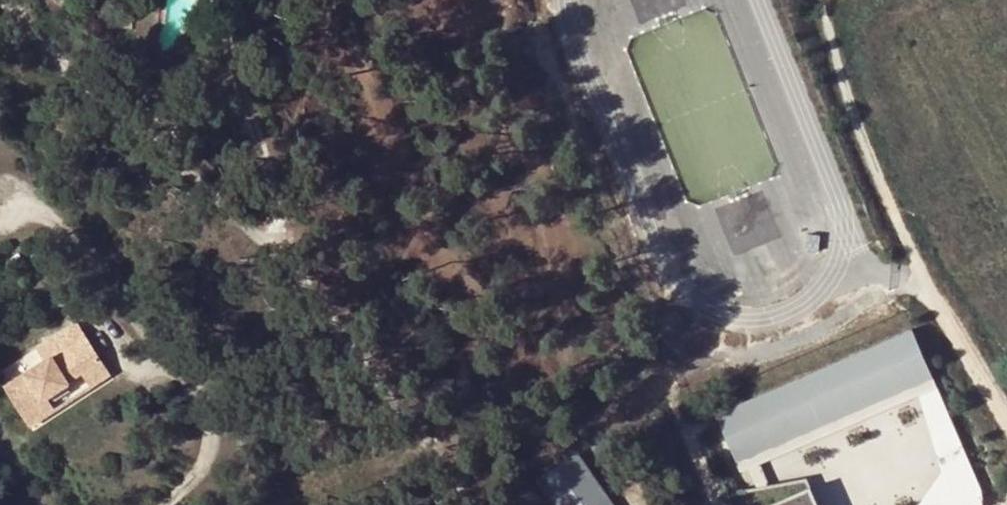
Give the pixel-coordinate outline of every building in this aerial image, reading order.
[(4,386),(30,426),(55,409),(48,397),(83,375),(90,387),(110,375),(77,323),(36,349),(43,361),(4,386)] [(913,329),(715,414),(737,462),(933,377),(913,329)] [(980,485),(937,387),(920,395),(941,471),(918,504),(981,504),(980,485)] [(530,476),(551,504),(614,504),(571,448),(530,476)] [(799,483),(729,496),(733,504),(809,504),(799,483)]
